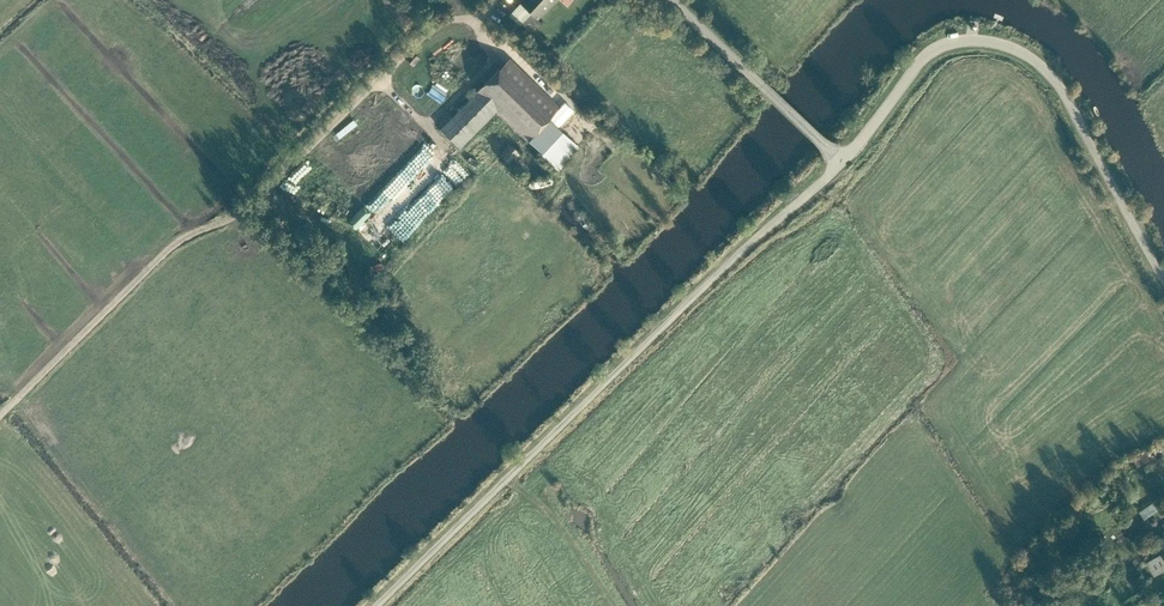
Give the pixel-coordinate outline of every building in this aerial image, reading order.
[(515,4),(531,18),(546,0),(518,0),(515,4)] [(505,58),(474,90),(494,109),(528,140),(558,108),(505,58)] [(474,90),(441,124),(461,143),(494,109),(474,90)] [(383,151),(398,149),(396,135),(390,136),(390,131),(380,132),(383,151)] [(512,162),(522,152),(513,142),(503,153),(512,162)] [(405,224),(459,170),(445,157),(392,211),(405,224)] [(347,247),(365,244),(362,232),(345,235),(347,247)] [(1149,450),(1135,456),(1139,466),(1153,461),(1149,450)] [(1138,512),(1143,521),(1163,508),(1163,496),(1138,512)] [(1145,563),(1155,578),(1163,573),(1163,552),(1145,563)]
